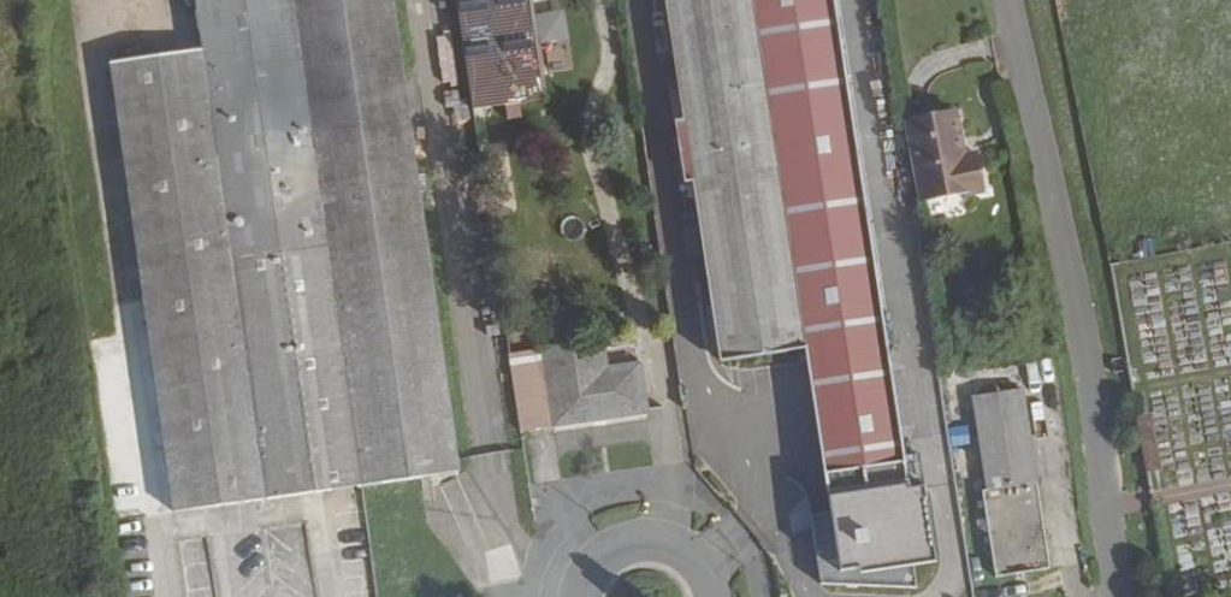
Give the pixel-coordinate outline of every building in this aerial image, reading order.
[(200,49),(108,63),(171,512),(360,486),(292,0),(193,0),(200,49)] [(360,486),(458,472),(392,0),(292,0),(360,486)] [(471,109),(540,99),(524,0),(454,0),(471,109)] [(834,0),(665,0),(719,360),(806,347),(827,484),(905,472),(834,0)] [(984,190),(977,154),(963,157),(954,110),(905,119),(920,203),(984,190)] [(1185,231),(1111,245),(1114,259),(1188,245),(1185,231)] [(536,318),(553,426),(646,411),(639,364),(605,370),(601,347),(596,309),(536,318)] [(984,491),(996,577),(1049,568),(1022,389),(972,396),(986,490),(984,491)] [(1151,413),(1136,416),(1146,473),(1161,470),(1151,413)] [(924,470),(905,472),(827,484),(830,509),(810,509),(818,586),(917,592),(912,560),(935,557),(924,470)]
